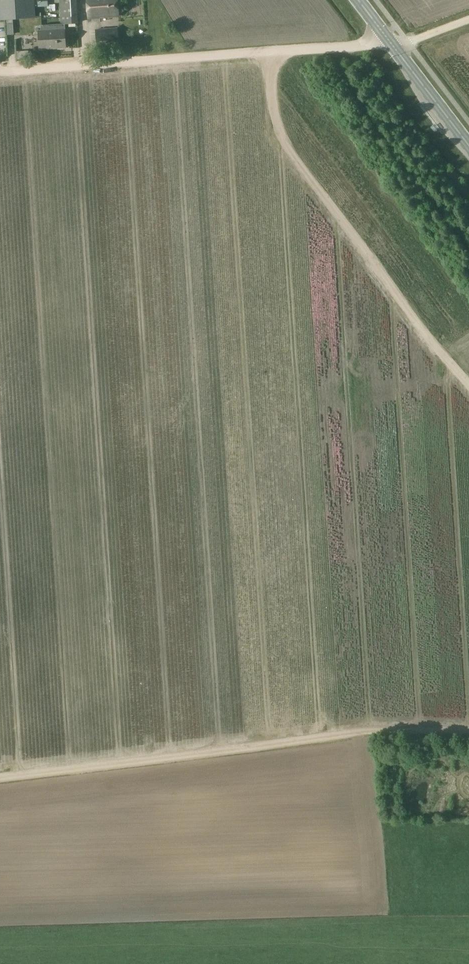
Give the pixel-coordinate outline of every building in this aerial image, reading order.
[(6,19),(13,18),(34,17),(34,8),(47,7),(47,0),(0,0),(0,19),(6,19)] [(61,24),(61,25),(65,24),(78,24),(77,0),(60,0),(61,24)] [(89,18),(119,16),(118,0),(88,0),(89,18)] [(41,32),(39,32),(40,49),(66,48),(65,45),(66,45),(67,44),(67,41),(66,40),(65,40),(64,30),(65,30),(65,24),(61,25),(61,24),(41,25),(41,32)] [(116,28),(95,29),(96,42),(119,41),(118,34),(118,28),(116,28)]
